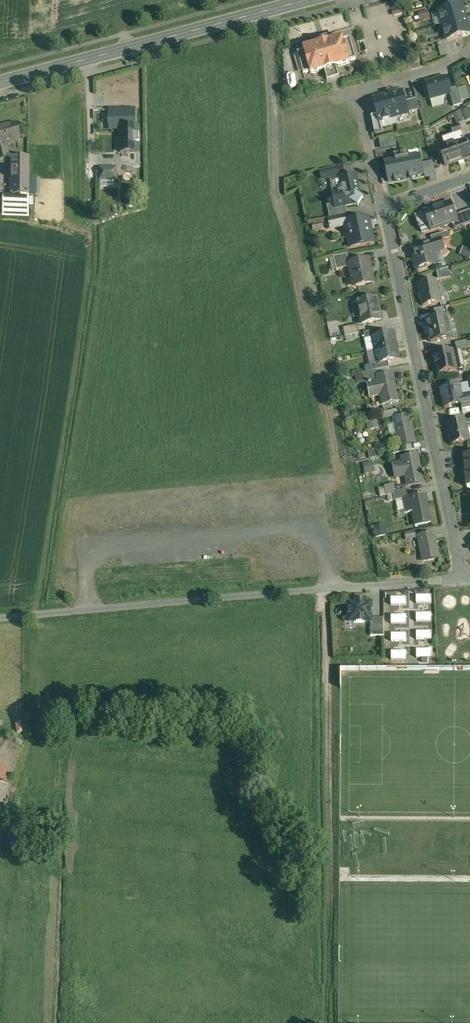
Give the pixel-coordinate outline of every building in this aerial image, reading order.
[(462,4),(438,11),(442,24),(465,18),(462,4)] [(429,11),(418,12),(420,21),(431,19),(429,11)] [(465,18),(442,24),(447,41),(467,35),(469,32),(465,18)] [(342,39),(304,50),(304,52),(297,54),(303,75),(310,73),(311,75),(324,72),(327,82),(339,79),(336,68),(350,65),(349,63),(356,61),(350,39),(343,41),(342,39)] [(446,78),(426,84),(430,99),(450,94),(449,90),(446,78)] [(469,99),(466,87),(457,90),(461,102),(469,99)] [(457,88),(449,90),(450,94),(454,107),(462,105),(461,102),(457,90),(457,88)] [(402,92),(389,95),(395,117),(408,114),(408,113),(405,102),(402,91),(402,92)] [(389,95),(375,99),(373,102),(377,115),(379,122),(395,117),(389,95)] [(416,99),(405,102),(408,113),(419,110),(416,99)] [(461,112),(464,120),(469,118),(469,108),(461,112)] [(461,113),(454,115),(456,123),(464,120),(461,113)] [(377,115),(372,117),(374,126),(380,125),(379,122),(377,115)] [(458,124),(459,125),(461,132),(464,141),(465,140),(467,143),(469,142),(469,136),(465,122),(458,124)] [(126,123),(105,124),(106,142),(107,142),(107,158),(120,157),(119,141),(126,140),(126,123)] [(0,127),(0,160),(8,158),(5,144),(19,140),(14,124),(0,127)] [(382,132),(380,125),(374,126),(373,127),(375,134),(382,132)] [(459,125),(451,128),(454,135),(461,132),(459,125)] [(394,136),(380,139),(381,149),(396,146),(394,136)] [(439,150),(445,166),(469,157),(469,153),(467,143),(465,140),(464,141),(439,150)] [(420,154),(384,162),(388,183),(424,175),(422,164),(420,154)] [(28,157),(10,157),(10,194),(28,194),(28,157)] [(425,179),(435,177),(432,162),(422,164),(424,175),(425,179)] [(342,167),(325,171),(326,179),(344,175),(342,167)] [(116,168),(99,168),(100,180),(117,180),(116,168)] [(355,175),(340,178),(343,192),(333,194),(335,205),(335,208),(346,206),(355,204),(358,207),(363,199),(359,197),(355,175)] [(451,203),(424,213),(424,214),(415,217),(419,226),(427,223),(431,231),(457,221),(451,203)] [(335,205),(327,206),(330,218),(348,214),(346,206),(335,208),(335,205)] [(469,225),(465,211),(458,214),(463,227),(469,225)] [(344,216),(328,219),(331,229),(346,226),(344,216)] [(368,218),(349,222),(352,236),(348,237),(350,248),(374,243),(368,218)] [(442,234),(430,238),(432,243),(441,240),(442,241),(444,240),(442,234)] [(432,243),(413,249),(416,261),(413,261),(415,270),(435,266),(432,254),(444,250),(442,241),(441,240),(432,243)] [(463,248),(460,255),(469,260),(469,259),(469,251),(463,248)] [(347,255),(334,258),(336,271),(349,268),(349,264),(347,255)] [(349,264),(349,268),(352,279),(355,278),(356,287),(374,283),(373,283),(370,269),(371,269),(369,260),(349,264)] [(448,268),(436,272),(438,280),(450,278),(448,268)] [(436,281),(418,284),(422,306),(440,303),(436,281)] [(377,298),(357,302),(362,325),(381,321),(381,320),(380,321),(378,309),(379,309),(377,298)] [(445,308),(434,311),(436,318),(447,316),(445,308)] [(436,318),(426,320),(431,342),(452,338),(447,316),(436,318)] [(357,326),(343,329),(345,336),(358,334),(357,326)] [(381,329),(363,333),(365,340),(372,338),(372,337),(382,335),(381,329)] [(382,335),(372,337),(372,338),(375,351),(397,346),(394,333),(382,335)] [(468,340),(455,343),(456,350),(469,347),(468,340)] [(397,346),(375,351),(378,364),(388,362),(400,360),(397,346)] [(452,350),(433,354),(437,374),(456,371),(452,350)] [(388,362),(378,364),(370,365),(372,372),(376,371),(389,368),(388,362)] [(372,372),(362,374),(365,385),(368,384),(367,380),(377,378),(376,371),(372,372)] [(377,378),(367,380),(368,384),(370,396),(380,394),(382,405),(390,403),(391,404),(392,404),(392,403),(398,402),(393,374),(377,378)] [(462,397),(460,385),(440,389),(444,408),(462,405),(463,409),(469,407),(469,396),(462,397)] [(403,416),(401,417),(393,419),(399,447),(415,443),(409,416),(403,417),(403,416)] [(378,420),(366,422),(368,431),(380,429),(378,420)] [(464,420),(447,424),(447,425),(449,425),(452,435),(450,436),(452,445),(469,441),(464,420)] [(377,450),(368,452),(370,458),(378,456),(377,450)] [(418,455),(411,456),(410,456),(410,457),(401,458),(402,463),(393,464),(395,477),(405,475),(407,486),(423,482),(418,455)] [(405,486),(393,489),(395,494),(396,494),(406,492),(405,486)] [(426,494),(419,496),(419,495),(418,495),(418,496),(410,498),(415,525),(431,522),(426,494)] [(414,532),(405,534),(406,540),(416,538),(414,532)] [(434,534),(427,535),(427,534),(426,534),(426,535),(418,537),(423,561),(439,558),(434,534)] [(371,603),(349,603),(349,621),(356,621),(356,622),(364,622),(364,621),(371,621),(371,618),(371,603)] [(384,618),(371,618),(371,621),(371,636),(384,636),(384,618)] [(0,767),(0,778),(7,782),(12,773),(0,767)]
